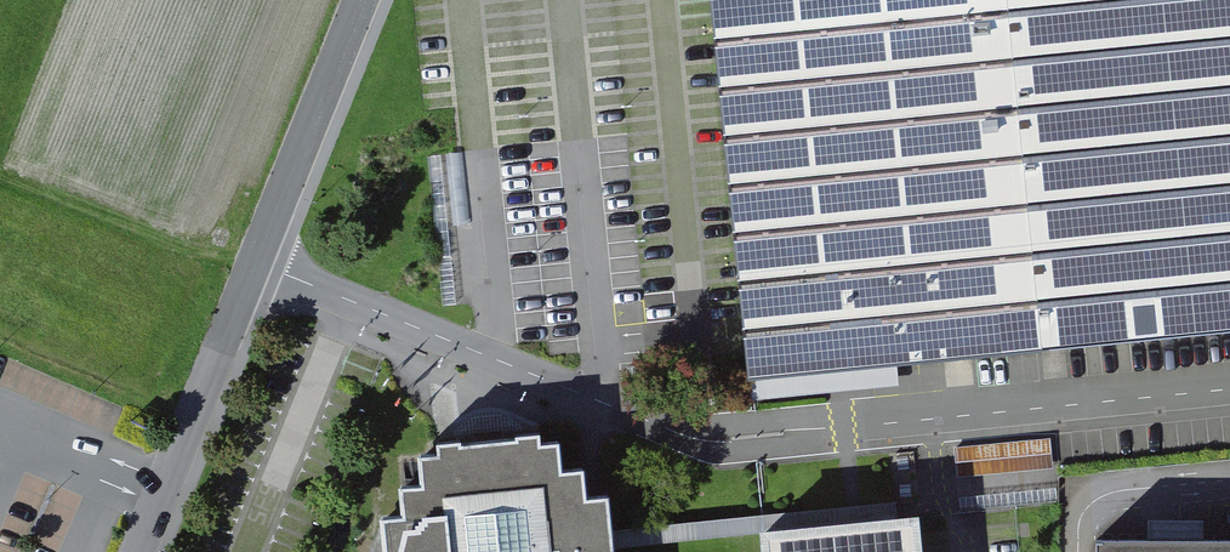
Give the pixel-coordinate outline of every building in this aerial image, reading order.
[(747,351),(751,376),(1229,331),(1229,0),(713,0),(747,351)] [(451,434),(452,451),(435,452),(437,480),(419,481),(421,513),(404,514),(406,551),(631,551),(628,491),(602,493),(600,461),(578,462),(577,438),(556,439),(556,428),(502,431),(451,434)] [(1058,436),(961,445),(964,475),(1061,466),(1058,436)] [(1065,501),(1063,486),(966,495),(968,510),(1065,501)] [(767,540),(768,551),(916,551),(913,526),(852,532),(767,540)] [(1105,538),(1105,551),(1229,551),(1229,538),(1105,538)]
